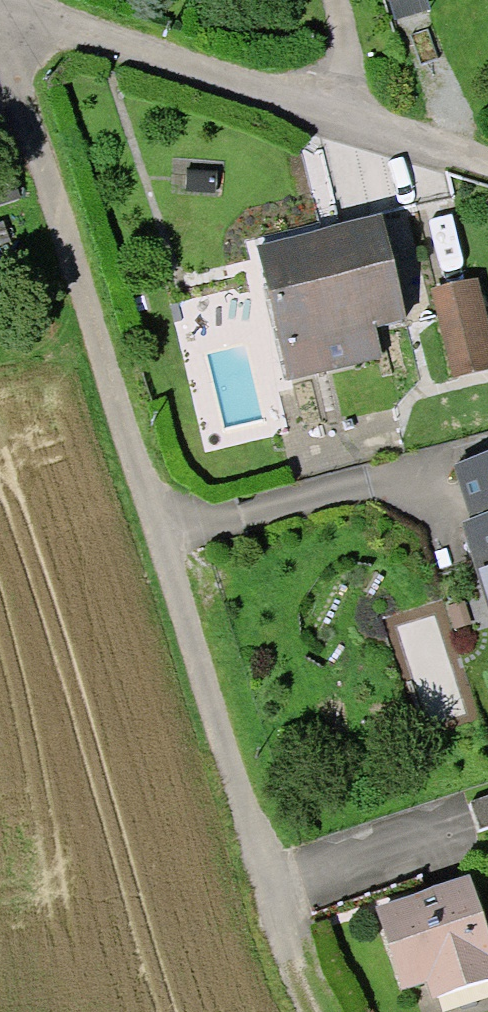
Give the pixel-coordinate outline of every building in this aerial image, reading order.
[(340,253),(268,270),(286,347),(374,326),(403,319),(380,223),(335,234),(337,240),(340,253)] [(263,249),(268,270),(340,253),(337,240),(315,245),(313,236),(288,242),(263,249)] [(467,290),(438,297),(457,374),(486,367),(467,290)] [(381,357),(374,326),(286,347),(293,377),(381,357)] [(487,560),(487,462),(460,471),(478,527),(487,560)] [(479,563),(487,560),(478,527),(468,530),(473,547),(479,563)] [(479,563),(487,593),(487,560),(479,563)] [(481,832),(487,829),(487,798),(471,803),(481,832)] [(432,976),(448,971),(451,981),(487,969),(487,959),(487,958),(487,942),(471,887),(382,915),(394,955),(404,985),(432,976)] [(451,981),(448,971),(432,976),(438,997),(487,981),(487,969),(451,981)]
